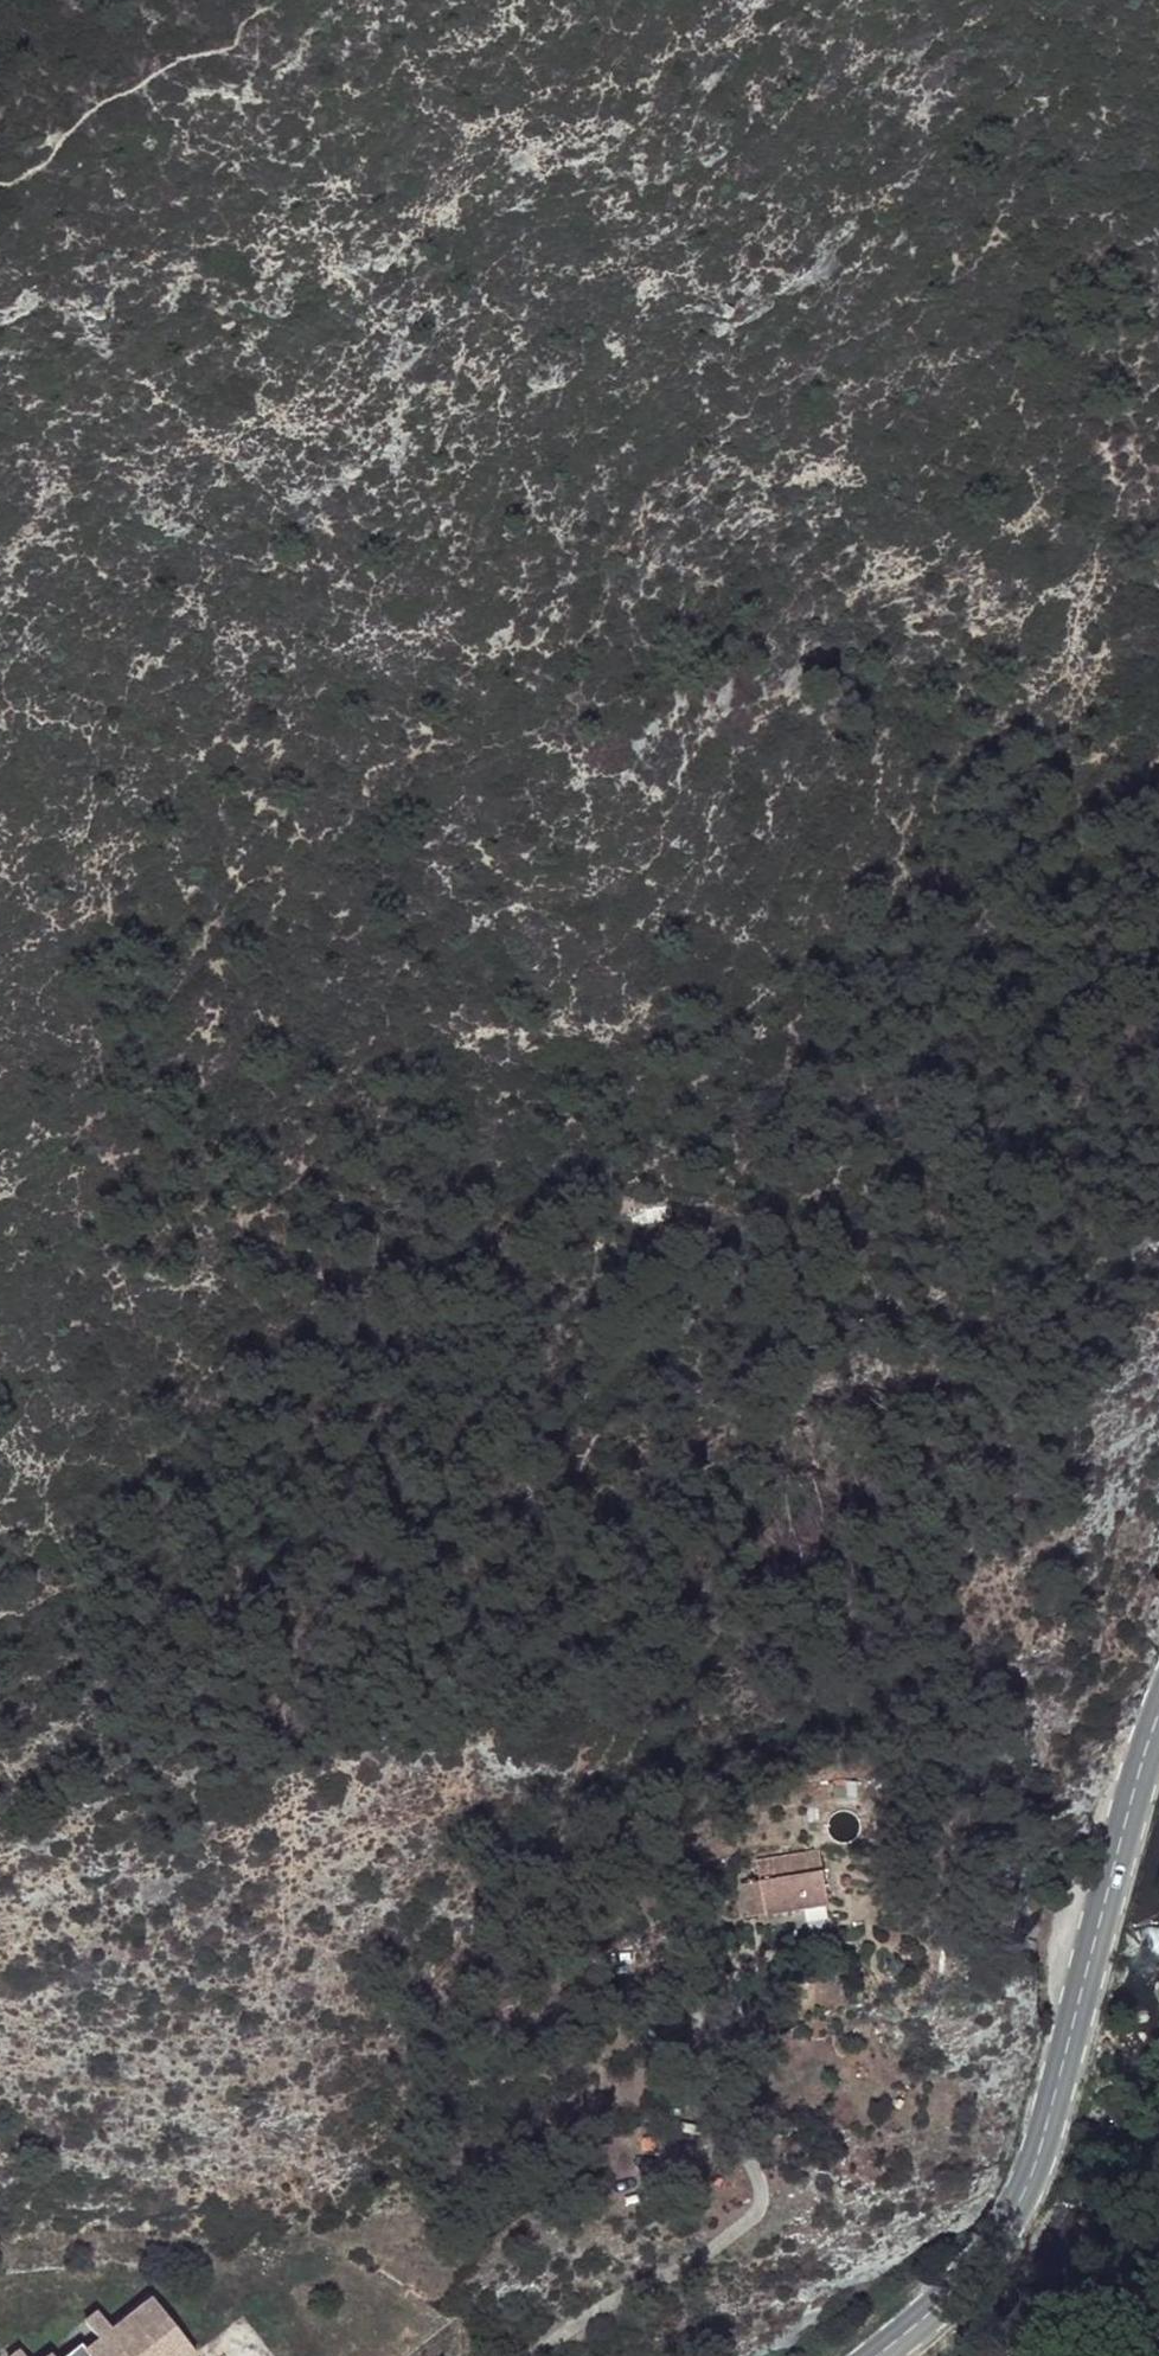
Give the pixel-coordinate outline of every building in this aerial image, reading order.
[(825,1872),(762,1882),(768,1914),(830,1904),(825,1872)] [(744,1884),(749,1917),(768,1914),(762,1882),(744,1884)] [(792,1923),(795,1942),(834,1937),(832,1917),(792,1923)] [(652,2137),(641,2138),(639,2141),(639,2147),(641,2149),(642,2152),(653,2151),(652,2137)] [(197,2346),(177,2319),(150,2291),(88,2343),(80,2339),(60,2355),(51,2347),(40,2355),(185,2355),(197,2346)]
